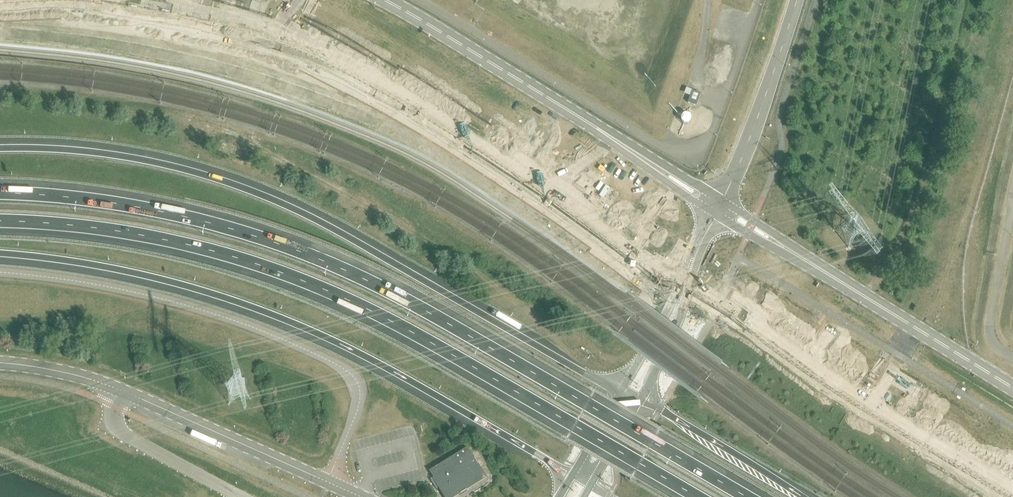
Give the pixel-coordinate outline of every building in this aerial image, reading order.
[(692,90),(688,102),(696,106),(701,94),(692,90)] [(439,465),(429,471),(435,480),(437,478),(441,485),(439,487),(445,496),(453,496),(462,492),(485,477),(478,466),(476,467),(471,458),(473,457),(467,447),(439,465)]
